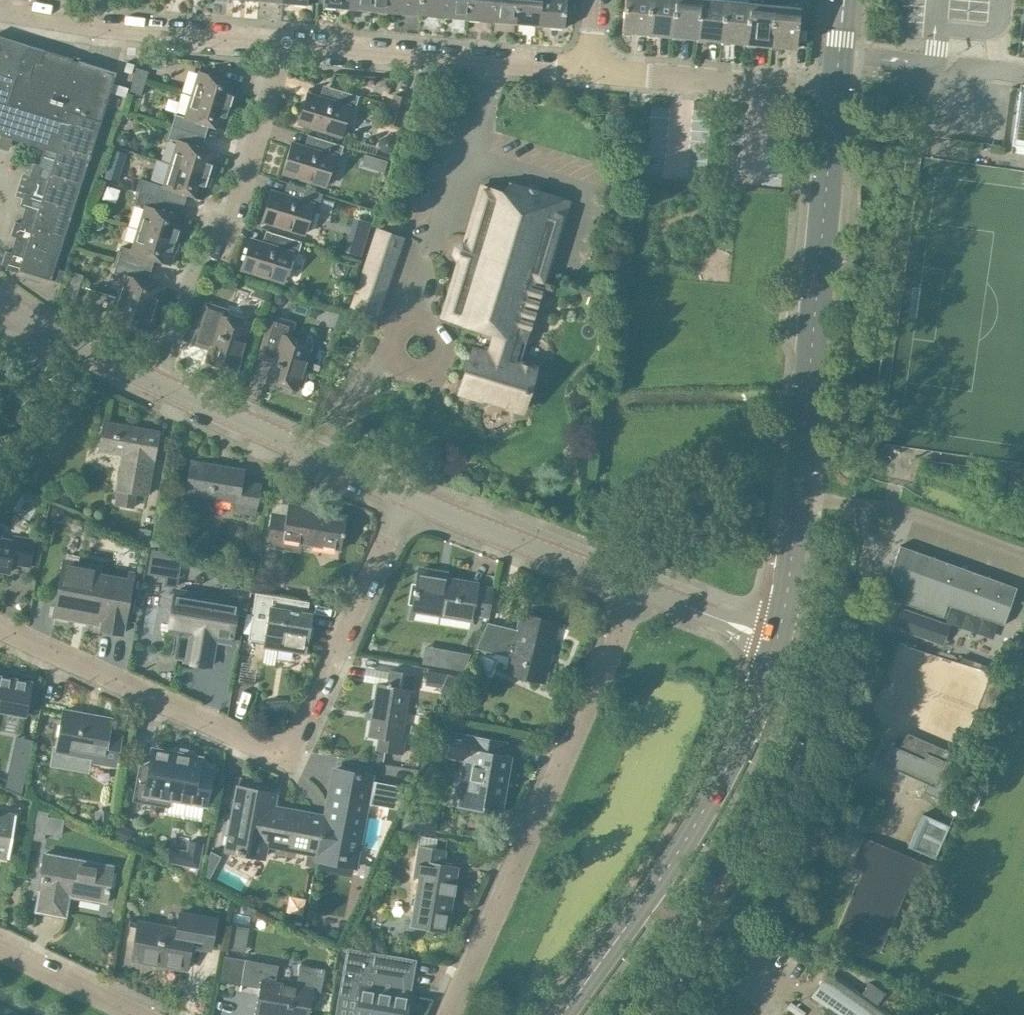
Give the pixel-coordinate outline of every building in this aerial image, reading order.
[(323,0),(323,7),(348,9),(349,0),(321,0),(323,0)] [(348,9),(372,11),(373,0),(349,0),(348,9)] [(397,0),(373,0),(372,11),(396,13),(397,0)] [(420,15),(421,0),(397,0),(396,13),(420,15)] [(443,17),(445,0),(421,0),(420,15),(443,17)] [(467,20),(469,0),(445,0),(443,17),(467,20)] [(491,22),(493,0),(469,0),(467,20),(491,22)] [(515,24),(518,0),(493,0),(491,22),(515,24)] [(539,26),(542,0),(518,0),(515,24),(539,26)] [(539,26),(564,28),(566,0),(542,0),(539,26)] [(647,32),(650,0),(625,0),(622,29),(647,32)] [(671,34),(675,0),(650,0),(647,32),(671,34)] [(671,34),(697,37),(700,0),(675,0),(671,34)] [(721,39),(724,0),(700,0),(697,37),(721,39)] [(721,39),(746,42),(749,4),(750,0),(724,0),(721,39)] [(746,42),(770,44),(774,6),(749,4),(746,42)] [(799,9),(774,6),(770,44),(796,47),(799,9)] [(44,149),(39,164),(33,162),(29,176),(34,178),(30,193),(24,191),(20,206),(25,207),(20,223),(15,221),(10,235),(16,237),(11,252),(5,251),(1,264),(51,279),(51,278),(51,277),(59,251),(60,251),(61,249),(60,249),(69,221),(70,219),(69,219),(78,191),(79,189),(78,189),(87,162),(113,80),(116,72),(78,60),(78,61),(72,59),(72,58),(0,36),(0,135),(44,149)] [(129,92),(141,95),(149,71),(137,67),(129,92)] [(199,70),(191,94),(231,106),(238,82),(199,70)] [(1013,146),(1012,152),(1023,154),(1023,83),(1013,146)] [(299,122),(341,135),(349,107),(355,109),(359,96),(329,86),(325,98),(308,93),(299,122)] [(176,113),(172,125),(196,133),(200,121),(224,129),(231,106),(191,94),(185,115),(176,113)] [(177,140),(170,162),(210,175),(217,152),(193,144),(196,133),(172,125),(168,138),(177,140)] [(119,133),(115,139),(119,144),(125,144),(128,140),(126,135),(119,133)] [(284,172),(326,185),(334,157),(340,159),(344,144),(314,135),(310,147),(293,142),(284,172)] [(113,149),(104,178),(118,182),(127,153),(113,149)] [(142,178),(139,190),(164,198),(167,187),(203,198),(210,175),(170,162),(163,185),(142,178)] [(263,220),(304,233),(313,205),(319,207),(323,193),(293,183),(289,196),(272,190),(263,220)] [(443,314),(475,323),(481,305),(473,303),(485,265),(516,274),(521,260),(548,269),(570,200),(512,183),(506,192),(483,185),(443,314)] [(144,206),(138,227),(178,240),(185,217),(160,209),(164,198),(139,190),(135,203),(144,206)] [(122,245),(118,259),(143,266),(146,256),(171,263),(178,240),(138,227),(131,248),(122,245)] [(380,228),(354,307),(376,314),(402,235),(380,228)] [(242,268),(284,281),(293,253),(298,255),(302,240),(272,231),(269,244),(251,238),(242,268)] [(349,234),(344,251),(361,256),(366,239),(349,234)] [(123,274),(116,295),(157,308),(164,285),(139,278),(143,266),(118,259),(114,271),(123,274)] [(474,346),(461,388),(522,407),(535,366),(520,361),(526,340),(543,287),(552,290),(554,284),(544,281),(548,269),(521,260),(516,274),(485,265),(473,303),(481,305),(475,323),(489,328),(483,349),(474,346)] [(63,295),(75,299),(83,273),(71,270),(63,295)] [(259,285),(255,295),(267,299),(271,289),(259,285)] [(157,308),(116,295),(109,319),(150,331),(157,308)] [(196,336),(212,341),(219,316),(225,317),(227,310),(206,304),(196,336)] [(219,316),(212,341),(206,361),(237,370),(250,325),(225,317),(219,316)] [(272,316),(263,343),(277,347),(267,379),(298,389),(299,385),(302,386),(307,372),(303,371),(312,343),(290,336),(294,323),(272,316)] [(78,380),(70,389),(77,394),(85,384),(78,380)] [(118,489),(116,503),(134,506),(136,493),(147,494),(153,459),(154,459),(159,431),(104,422),(99,450),(123,454),(117,489),(118,489)] [(236,510),(256,514),(261,485),(241,481),(243,469),(192,461),(187,492),(237,500),(236,510)] [(272,513),(267,545),(283,548),(300,551),(301,543),(341,549),(347,515),(305,509),(306,506),(289,503),(274,501),(272,513)] [(140,528),(138,537),(148,542),(151,530),(140,528)] [(10,572),(12,563),(31,566),(35,540),(15,537),(14,542),(0,539),(0,570),(10,572)] [(898,543),(885,581),(907,588),(903,601),(942,614),(946,602),(1002,621),(1015,584),(898,543)] [(151,549),(146,573),(165,577),(178,579),(181,560),(159,550),(151,549)] [(65,560),(63,572),(56,607),(105,616),(102,630),(122,633),(131,585),(98,579),(100,567),(65,560)] [(420,570),(414,608),(440,612),(440,614),(455,617),(453,629),(470,632),(473,613),(489,615),(494,590),(478,587),(478,584),(439,577),(440,574),(420,570)] [(178,590),(170,632),(178,634),(174,658),(190,660),(190,661),(212,665),(216,640),(231,643),(232,634),(237,607),(247,609),(250,592),(234,589),(232,600),(178,590)] [(249,633),(248,639),(266,642),(266,646),(306,653),(313,614),(308,613),(310,601),(297,599),(274,595),(256,593),(253,614),(249,633)] [(247,613),(243,632),(249,633),(253,614),(247,613)] [(510,656),(507,668),(539,676),(546,650),(553,652),(559,626),(527,618),(524,630),(488,622),(477,648),(510,656)] [(449,649),(445,667),(463,671),(471,653),(449,649)] [(378,684),(370,736),(376,737),(374,749),(376,749),(379,749),(386,750),(400,753),(402,740),(401,739),(408,690),(413,691),(416,675),(391,671),(389,686),(378,684)] [(442,687),(440,691),(453,698),(464,676),(449,673),(448,674),(442,687)] [(26,714),(31,683),(0,677),(0,709),(26,714)] [(465,707),(464,711),(465,716),(470,717),(474,716),(476,712),(474,707),(470,706),(465,707)] [(111,719),(65,711),(55,762),(86,768),(88,760),(116,765),(122,735),(109,733),(111,719)] [(474,759),(467,805),(502,811),(510,757),(504,756),(506,743),(453,734),(450,756),(474,759)] [(888,742),(879,761),(926,782),(923,791),(946,801),(964,762),(950,756),(948,761),(925,752),(923,758),(909,752),(888,742)] [(376,749),(375,761),(384,762),(386,750),(379,749),(376,749)] [(178,755),(156,751),(155,751),(152,768),(142,766),(136,799),(168,805),(169,797),(204,804),(211,771),(198,768),(200,759),(190,757),(191,753),(178,751),(178,755)] [(409,757),(407,764),(418,766),(419,758),(409,757)] [(10,762),(5,786),(21,793),(26,766),(10,762)] [(336,769),(327,817),(327,818),(321,853),(320,853),(319,859),(356,866),(373,776),(336,769)] [(327,818),(327,817),(272,807),(275,793),(240,786),(228,851),(257,856),(260,842),(320,853),(321,853),(327,818)] [(36,810),(30,838),(43,840),(48,812),(36,810)] [(9,858),(17,816),(0,813),(0,856),(9,858)] [(922,814),(907,846),(933,858),(948,826),(922,814)] [(930,865),(919,860),(874,841),(862,836),(850,866),(861,871),(836,930),(881,949),(906,891),(917,895),(930,865)] [(170,847),(168,862),(198,867),(203,843),(188,840),(186,850),(170,847)] [(419,878),(411,925),(448,931),(459,867),(443,865),(446,850),(420,846),(415,877),(419,878)] [(210,851),(206,875),(209,877),(220,856),(210,851)] [(70,896),(107,902),(113,866),(44,854),(38,891),(40,891),(37,912),(66,917),(70,896)] [(130,921),(129,926),(137,927),(131,959),(188,968),(192,945),(193,941),(202,942),(202,947),(201,949),(211,951),(216,920),(179,914),(177,929),(130,921)] [(244,985),(264,989),(261,1007),(268,1009),(267,1014),(308,1014),(312,991),(321,993),(325,969),(299,964),(295,987),(276,984),(280,966),(221,955),(216,981),(244,985)] [(362,972),(358,996),(360,997),(357,1014),(406,1014),(409,994),(384,990),(385,980),(406,984),(408,971),(377,966),(364,964),(362,972)] [(851,988),(854,984),(838,973),(819,1000),(835,1012),(833,1014),(889,1014),(851,988)]
